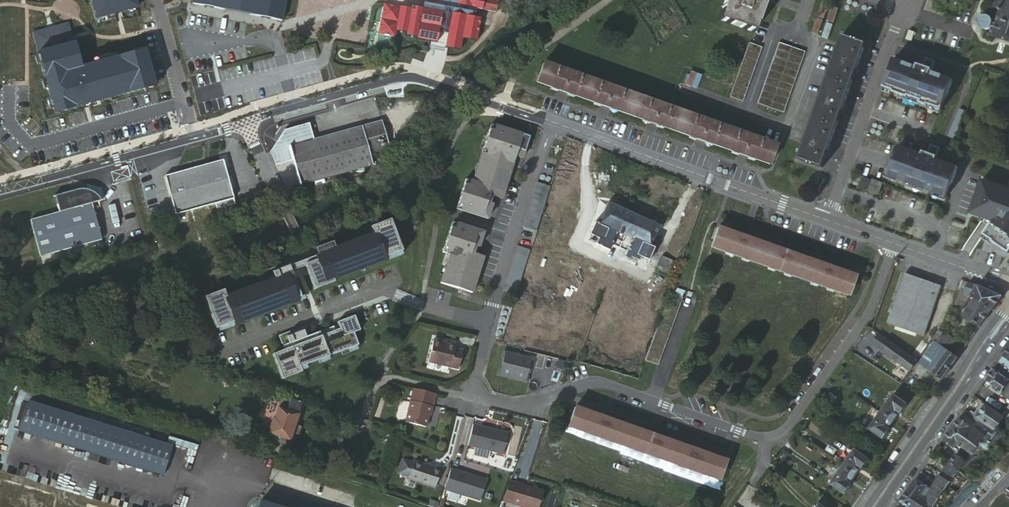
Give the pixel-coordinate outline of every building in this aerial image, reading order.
[(133,0),(92,0),(93,2),(89,3),(93,19),(135,8),(133,0)] [(472,8),(427,0),(423,0),(421,10),(410,7),(410,10),(383,6),(378,35),(395,38),(396,32),(405,34),(405,36),(416,38),(416,40),(436,44),(438,33),(447,35),(445,49),(458,51),(460,40),(475,42),(479,20),(471,18),(472,8)] [(472,8),(495,13),(498,0),(427,0),(472,8)] [(720,20),(755,32),(766,0),(727,0),(720,20)] [(1004,13),(1001,22),(996,22),(995,26),(995,38),(1008,43),(1008,0),(1004,13)] [(1008,0),(1002,0),(998,11),(1001,12),(1004,13),(1008,0)] [(990,24),(995,26),(996,22),(991,20),(992,19),(990,16),(989,14),(988,14),(986,13),(984,13),(982,13),(978,16),(977,18),(977,20),(977,23),(978,24),(980,26),(981,27),(983,27),(986,27),(988,26),(990,24)] [(31,31),(36,51),(72,41),(67,22),(31,31)] [(824,93),(846,101),(855,75),(859,64),(866,45),(844,37),(824,93)] [(142,49),(78,66),(72,41),(36,51),(52,111),(152,85),(142,49)] [(764,48),(751,43),(731,98),(744,102),(764,48)] [(806,53),(780,43),(758,105),(784,114),(806,53)] [(943,112),(948,98),(948,99),(954,82),(932,74),(936,63),(927,59),(924,68),(919,66),(918,70),(895,61),(885,89),(894,93),(893,94),(909,100),(910,99),(922,103),(921,105),(929,108),(929,107),(943,112)] [(770,166),(776,147),(544,64),(537,83),(770,166)] [(844,106),(846,101),(824,93),(799,161),(821,169),(826,157),(830,146),(841,115),(844,106)] [(381,123),(313,141),(309,124),(284,130),(271,153),(274,165),(292,161),(298,185),(372,165),(369,154),(388,149),(381,123)] [(499,133),(500,128),(490,124),(488,129),(499,133)] [(509,194),(518,163),(505,160),(506,157),(510,159),(513,157),(514,156),(516,157),(517,156),(519,149),(531,152),(535,138),(500,128),(499,133),(488,129),(478,163),(482,164),(480,168),(479,174),(475,173),(473,182),(469,181),(467,185),(464,182),(461,193),(462,194),(461,195),(473,198),(480,187),(483,188),(476,199),(484,202),(485,198),(489,199),(490,199),(492,198),(492,196),(494,197),(496,190),(509,194)] [(920,155),(897,146),(892,163),(890,162),(886,174),(897,178),(896,180),(905,183),(905,182),(923,189),(922,190),(931,193),(932,192),(945,197),(950,184),(951,184),(957,167),(935,159),(939,148),(930,144),(927,153),(922,151),(920,155)] [(519,149),(517,156),(529,160),(531,152),(519,149)] [(173,215),(231,198),(220,159),(162,176),(173,215)] [(867,191),(871,182),(863,179),(860,189),(867,191)] [(971,215),(984,220),(982,222),(990,227),(984,236),(993,241),(992,243),(1008,254),(1008,191),(983,181),(971,215)] [(879,196),(883,186),(874,182),(870,193),(879,196)] [(480,187),(473,198),(476,199),(483,188),(480,187)] [(38,256),(101,239),(90,202),(99,200),(97,196),(95,193),(92,192),(88,189),(84,188),(80,188),(53,196),(57,212),(28,220),(38,256)] [(507,200),(509,194),(496,190),(494,197),(507,200)] [(460,196),(460,195),(458,203),(462,205),(460,210),(488,219),(491,208),(475,202),(472,200),(460,196)] [(475,202),(491,208),(492,204),(484,202),(476,199),(475,202)] [(623,239),(633,215),(607,203),(597,227),(605,231),(602,239),(612,243),(616,235),(623,239)] [(658,226),(633,215),(623,239),(632,243),(628,251),(644,258),(658,226)] [(404,250),(405,250),(393,219),(373,226),(376,233),(378,233),(379,237),(308,264),(308,265),(317,289),(337,282),(336,280),(335,277),(341,275),(354,270),(372,263),(389,256),(404,250)] [(535,231),(537,227),(524,222),(522,228),(535,231)] [(485,232),(456,223),(455,228),(450,227),(442,251),(450,254),(447,263),(450,264),(447,273),(444,272),(441,283),(459,288),(472,292),(482,262),(470,259),(472,251),(471,251),(470,251),(470,249),(470,247),(469,246),(467,245),(466,245),(467,242),(481,246),(485,232)] [(593,235),(597,227),(592,225),(585,238),(599,244),(602,239),(593,235)] [(605,231),(597,227),(593,235),(602,239),(605,231)] [(855,278),(833,270),(827,268),(790,255),(784,253),(748,239),(742,237),(718,228),(711,247),(848,297),(855,278)] [(277,277),(229,296),(227,297),(229,301),(283,280),(284,282),(296,277),(294,271),(308,265),(308,264),(379,237),(378,233),(337,248),(336,243),(318,249),(320,254),(292,265),(279,269),(278,266),(261,273),(264,282),(277,277)] [(390,260),(405,254),(404,250),(389,256),(390,260)] [(484,255),(472,251),(470,259),(482,262),(484,255)] [(677,266),(662,261),(656,278),(671,283),(677,266)] [(355,273),(374,266),(372,263),(354,270),(355,273)] [(942,287),(934,285),(905,275),(888,327),(925,339),(942,287)] [(303,296),(296,277),(284,282),(283,280),(229,301),(227,297),(229,296),(226,289),(207,297),(219,328),(221,327),(235,322),(251,316),(271,308),(289,301),(303,296)] [(967,291),(970,284),(964,282),(961,289),(967,291)] [(972,297),(979,287),(970,284),(967,291),(969,292),(968,294),(972,297)] [(993,312),(1003,298),(979,287),(972,297),(976,301),(981,304),(993,312)] [(967,304),(972,297),(968,294),(961,292),(958,300),(967,304)] [(670,293),(646,362),(659,366),(684,298),(670,293)] [(291,305),(304,299),(303,296),(289,301),(291,305)] [(963,307),(967,304),(958,300),(955,309),(958,309),(961,308),(963,307)] [(975,312),(981,304),(976,301),(970,309),(975,312)] [(980,329),(993,312),(981,304),(975,312),(969,321),(980,329)] [(271,308),(251,316),(252,319),(272,312),(271,308)] [(964,317),(969,321),(975,312),(970,309),(964,317)] [(356,333),(362,330),(357,316),(339,322),(342,329),(338,331),(287,350),(275,355),(285,380),(304,373),(304,371),(302,368),(309,366),(321,361),(331,357),(344,352),(359,346),(361,345),(356,333)] [(222,331),(236,325),(235,322),(221,327),(222,331)] [(287,350),(338,331),(336,326),(308,337),(306,331),(293,336),(292,332),(281,336),(284,345),(291,343),(291,344),(285,346),(287,350)] [(939,331),(932,341),(936,343),(940,337),(939,336),(941,333),(939,331)] [(947,352),(955,341),(944,332),(943,334),(940,337),(947,342),(942,348),(945,350),(947,352)] [(936,343),(942,348),(947,342),(940,337),(936,343)] [(456,346),(448,343),(443,342),(443,340),(435,338),(429,360),(459,368),(464,350),(456,348),(456,346)] [(918,363),(930,372),(945,350),(942,348),(936,343),(932,341),(916,362),(918,363)] [(958,360),(966,348),(955,341),(947,352),(950,354),(958,360)] [(916,362),(887,342),(880,351),(910,373),(918,363),(916,362)] [(345,355),(361,349),(359,346),(344,352),(345,355)] [(930,372),(934,375),(950,354),(947,352),(945,350),(930,372)] [(531,366),(533,365),(534,361),(505,352),(504,358),(505,359),(502,371),(501,370),(499,376),(528,384),(529,379),(528,377),(531,366)] [(943,381),(958,360),(950,354),(934,375),(943,381)] [(1003,358),(1000,363),(1008,370),(1008,362),(1003,358)] [(995,387),(1002,377),(994,371),(987,382),(995,387)] [(1008,383),(1008,382),(1002,377),(995,387),(992,390),(1000,396),(1008,383)] [(1000,396),(1008,401),(1008,383),(1000,396)] [(414,388),(406,421),(426,426),(430,414),(432,415),(437,394),(414,388)] [(295,426),(303,403),(283,396),(276,419),(273,418),(265,444),(274,447),(276,442),(288,446),(293,433),(298,435),(300,428),(295,426)] [(881,414),(895,424),(901,415),(902,416),(909,407),(894,396),(881,414)] [(978,418),(985,407),(981,405),(974,415),(978,418)] [(996,432),(1002,422),(1004,420),(985,407),(978,418),(976,419),(979,422),(993,431),(995,433),(996,432)] [(725,463),(697,453),(691,450),(655,438),(649,436),(609,421),(602,419),(580,411),(573,430),(719,481),(725,463)] [(890,431),(895,424),(881,414),(869,430),(884,441),(891,432),(890,431)] [(976,419),(978,418),(974,415),(972,414),(969,419),(974,423),(976,419)] [(970,428),(959,421),(952,431),(962,439),(970,428)] [(473,426),(468,446),(502,455),(508,435),(473,426)] [(974,458),(979,450),(986,440),(970,428),(962,439),(957,446),(968,454),(974,458)] [(962,439),(952,431),(944,442),(955,449),(957,446),(962,439)] [(990,458),(1004,437),(998,433),(996,432),(995,433),(993,431),(986,440),(979,450),(984,454),(990,458)] [(843,468),(856,478),(863,469),(864,470),(870,461),(856,451),(843,468)] [(966,463),(968,465),(976,459),(974,458),(968,454),(962,461),(966,463)] [(950,465),(959,472),(966,463),(962,461),(956,456),(950,465)] [(434,487),(441,468),(433,466),(432,467),(413,461),(412,463),(402,460),(398,473),(408,477),(407,478),(434,487)] [(851,485),(856,478),(843,468),(831,485),(845,496),(852,486),(851,485)] [(450,469),(443,489),(479,502),(486,481),(450,469)] [(932,492),(939,496),(950,484),(941,478),(932,492)] [(917,481),(910,492),(920,498),(926,488),(917,481)] [(516,484),(509,482),(502,501),(509,504),(516,484)] [(516,484),(509,504),(518,506),(536,506),(541,493),(516,484)] [(926,488),(920,498),(925,502),(932,492),(926,488)] [(905,506),(922,506),(925,502),(920,498),(910,492),(901,504),(905,506)] [(925,502),(931,506),(939,496),(932,492),(925,502)] [(200,498),(185,496),(183,506),(199,506),(200,498)]
